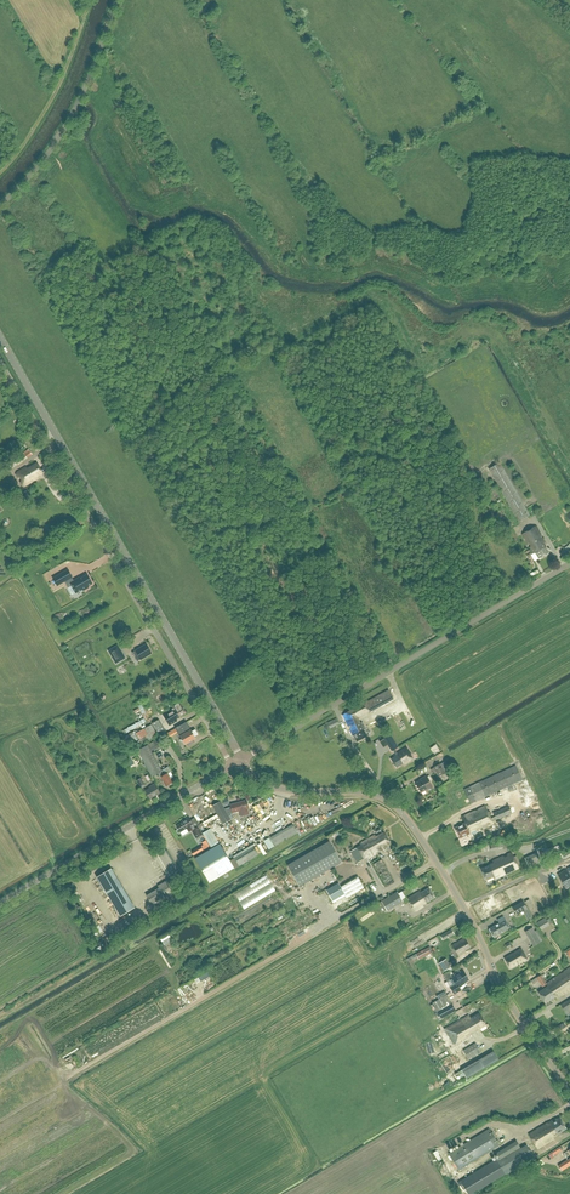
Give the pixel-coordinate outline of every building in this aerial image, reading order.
[(15,462),(17,465),(27,458),(29,456),(33,454),(29,449),(26,451),(23,453),(25,455),(15,462)] [(37,476),(42,473),(37,464),(27,469),(26,467),(17,473),(16,474),(18,478),(19,478),(21,479),(22,479),(21,482),(23,486),(24,486),(38,478),(37,476)] [(485,492),(495,487),(492,481),(482,487),(485,492)] [(520,543),(511,527),(509,525),(505,527),(515,545),(520,543)] [(534,554),(535,553),(538,559),(549,553),(543,544),(545,543),(535,526),(522,534),(527,543),(530,542),(532,546),(529,547),(532,551),(526,554),(527,557),(533,554),(534,554)] [(53,578),(57,586),(65,581),(71,577),(72,577),(68,570),(53,578)] [(89,587),(88,586),(92,584),(87,575),(77,580),(76,579),(73,581),(71,577),(65,581),(68,587),(71,585),(76,593),(82,589),(83,590),(89,587)] [(140,660),(151,654),(146,644),(135,651),(132,653),(137,662),(140,660)] [(108,651),(116,664),(124,659),(117,646),(108,651)] [(359,716),(393,698),(389,691),(342,715),(349,730),(352,736),(353,735),(357,742),(367,736),(363,730),(365,729),(359,716)] [(175,719),(186,713),(180,703),(173,707),(174,708),(163,715),(169,726),(176,721),(175,719)] [(142,712),(137,714),(140,721),(145,718),(142,712)] [(374,714),(367,719),(369,723),(377,719),(374,714)] [(145,719),(125,729),(127,734),(147,723),(145,719)] [(160,737),(167,734),(159,720),(152,724),(160,737)] [(325,726),(327,731),(336,726),(333,721),(325,726)] [(177,732),(188,726),(186,722),(175,728),(177,732)] [(142,745),(158,736),(151,725),(135,734),(142,745)] [(188,726),(177,732),(179,736),(184,745),(196,739),(190,730),(188,726)] [(388,737),(380,743),(382,746),(386,744),(388,748),(394,744),(388,737)] [(172,783),(173,782),(168,773),(170,772),(168,767),(161,771),(151,753),(161,747),(157,740),(138,750),(152,777),(158,773),(163,781),(162,782),(163,784),(164,783),(166,786),(169,784),(170,784),(172,783)] [(398,755),(391,759),(396,768),(403,763),(404,764),(411,760),(411,759),(412,758),(410,755),(411,754),(406,747),(397,753),(398,755)] [(126,759),(130,766),(134,764),(130,757),(126,759)] [(439,777),(445,773),(451,770),(446,761),(440,764),(434,768),(439,777)] [(470,804),(522,780),(515,766),(464,790),(470,804)] [(427,790),(432,787),(426,776),(421,779),(421,780),(416,784),(420,792),(426,789),(427,790)] [(140,787),(144,784),(141,778),(136,780),(140,787)] [(150,799),(160,793),(154,784),(149,787),(149,788),(145,791),(150,799)] [(231,811),(232,813),(239,811),(241,816),(249,814),(247,809),(249,809),(246,800),(230,805),(230,807),(224,809),(220,802),(212,806),(223,824),(230,820),(229,817),(231,815),(230,812),(231,811)] [(469,834),(470,835),(493,824),(492,821),(512,813),(514,812),(513,808),(510,809),(509,806),(493,813),(494,816),(491,818),(485,806),(461,817),(464,823),(455,828),(456,829),(455,829),(456,832),(457,832),(460,838),(469,834)] [(196,838),(202,834),(198,826),(195,828),(188,817),(182,821),(183,822),(176,826),(180,832),(186,828),(189,832),(191,830),(196,838)] [(204,829),(213,824),(210,819),(200,824),(204,829)] [(275,846),(297,833),(293,824),(270,837),(275,846)] [(219,843),(210,829),(203,834),(211,848),(219,843)] [(354,849),(356,852),(352,855),(358,863),(361,861),(367,857),(368,859),(376,854),(375,852),(380,849),(381,851),(384,849),(383,847),(390,843),(384,832),(376,837),(375,835),(360,844),(361,846),(354,849)] [(269,849),(274,846),(269,838),(264,841),(269,849)] [(299,886),(341,862),(329,841),(287,865),(299,886)] [(549,841),(538,846),(540,850),(542,849),(544,853),(546,852),(548,855),(554,852),(549,841)] [(209,883),(234,868),(219,844),(195,859),(209,883)] [(239,866),(258,855),(252,845),(233,856),(239,866)] [(193,856),(203,850),(201,846),(191,852),(193,856)] [(167,877),(177,870),(165,850),(154,856),(167,877)] [(494,879),(518,868),(511,853),(492,861),(493,863),(489,865),(481,869),(486,880),(493,877),(494,879)] [(386,887),(394,882),(381,859),(373,864),(386,887)] [(106,894),(121,885),(111,868),(97,877),(106,894)] [(566,870),(558,875),(566,889),(569,887),(569,888),(569,877),(566,870)] [(159,905),(157,903),(173,894),(165,881),(158,886),(160,888),(146,896),(153,906),(154,905),(155,907),(159,905)] [(337,884),(326,890),(333,903),(345,896),(340,887),(339,888),(337,884)] [(121,885),(106,894),(120,917),(135,908),(121,885)] [(423,905),(434,898),(428,888),(420,893),(419,891),(408,898),(416,911),(424,906),(423,905)] [(544,888),(541,889),(546,900),(549,899),(544,888)] [(381,901),(376,904),(381,913),(386,910),(387,911),(403,901),(402,899),(405,897),(401,891),(398,893),(397,892),(381,901)] [(516,915),(527,909),(522,901),(512,907),(516,915)] [(504,931),(510,928),(503,916),(497,920),(499,923),(489,929),(493,937),(504,931)] [(542,928),(551,923),(548,919),(539,924),(542,928)] [(532,927),(524,932),(533,946),(541,942),(532,927)] [(277,929),(260,938),(265,947),(273,943),(271,939),(280,934),(277,929)] [(165,944),(174,938),(168,930),(160,936),(165,944)] [(464,951),(470,947),(465,938),(452,945),(459,956),(465,953),(464,951)] [(416,953),(420,959),(432,951),(429,946),(416,953)] [(504,959),(510,969),(518,964),(517,962),(521,960),(522,962),(526,959),(520,949),(504,959)] [(451,967),(446,959),(438,963),(442,970),(444,969),(444,970),(451,967)] [(546,984),(546,985),(547,986),(538,992),(545,1003),(560,993),(562,996),(569,990),(569,967),(546,984)] [(452,973),(454,976),(451,978),(452,978),(446,981),(450,987),(454,994),(460,990),(458,986),(462,984),(462,983),(468,980),(463,971),(460,973),(458,969),(452,973)] [(540,975),(536,978),(540,983),(542,987),(546,985),(546,984),(540,975)] [(472,981),(474,986),(485,983),(483,977),(472,981)] [(455,1008),(463,1005),(458,992),(450,996),(455,1008)] [(569,1014),(569,999),(561,1005),(567,1016),(569,1014)] [(441,1019),(445,1016),(455,1011),(451,1004),(437,1012),(441,1019)] [(479,1029),(486,1025),(479,1013),(470,1018),(468,1015),(444,1029),(454,1044),(461,1040),(462,1041),(471,1036),(470,1034),(475,1032),(475,1033),(480,1030),(479,1029)] [(463,1050),(468,1059),(480,1052),(475,1043),(463,1050)] [(497,1059),(493,1052),(461,1071),(466,1078),(497,1059)] [(552,1137),(566,1128),(559,1118),(553,1122),(551,1120),(528,1134),(537,1149),(554,1139),(552,1137)] [(458,1170),(499,1145),(489,1129),(448,1153),(458,1170)] [(457,1183),(463,1191),(466,1189),(469,1193),(471,1193),(505,1173),(505,1175),(528,1161),(528,1162),(534,1158),(526,1145),(520,1148),(516,1141),(496,1153),(499,1157),(457,1183)] [(558,1165),(561,1171),(569,1165),(569,1164),(569,1158),(558,1165)] [(543,1159),(535,1164),(537,1169),(546,1163),(543,1159)]
